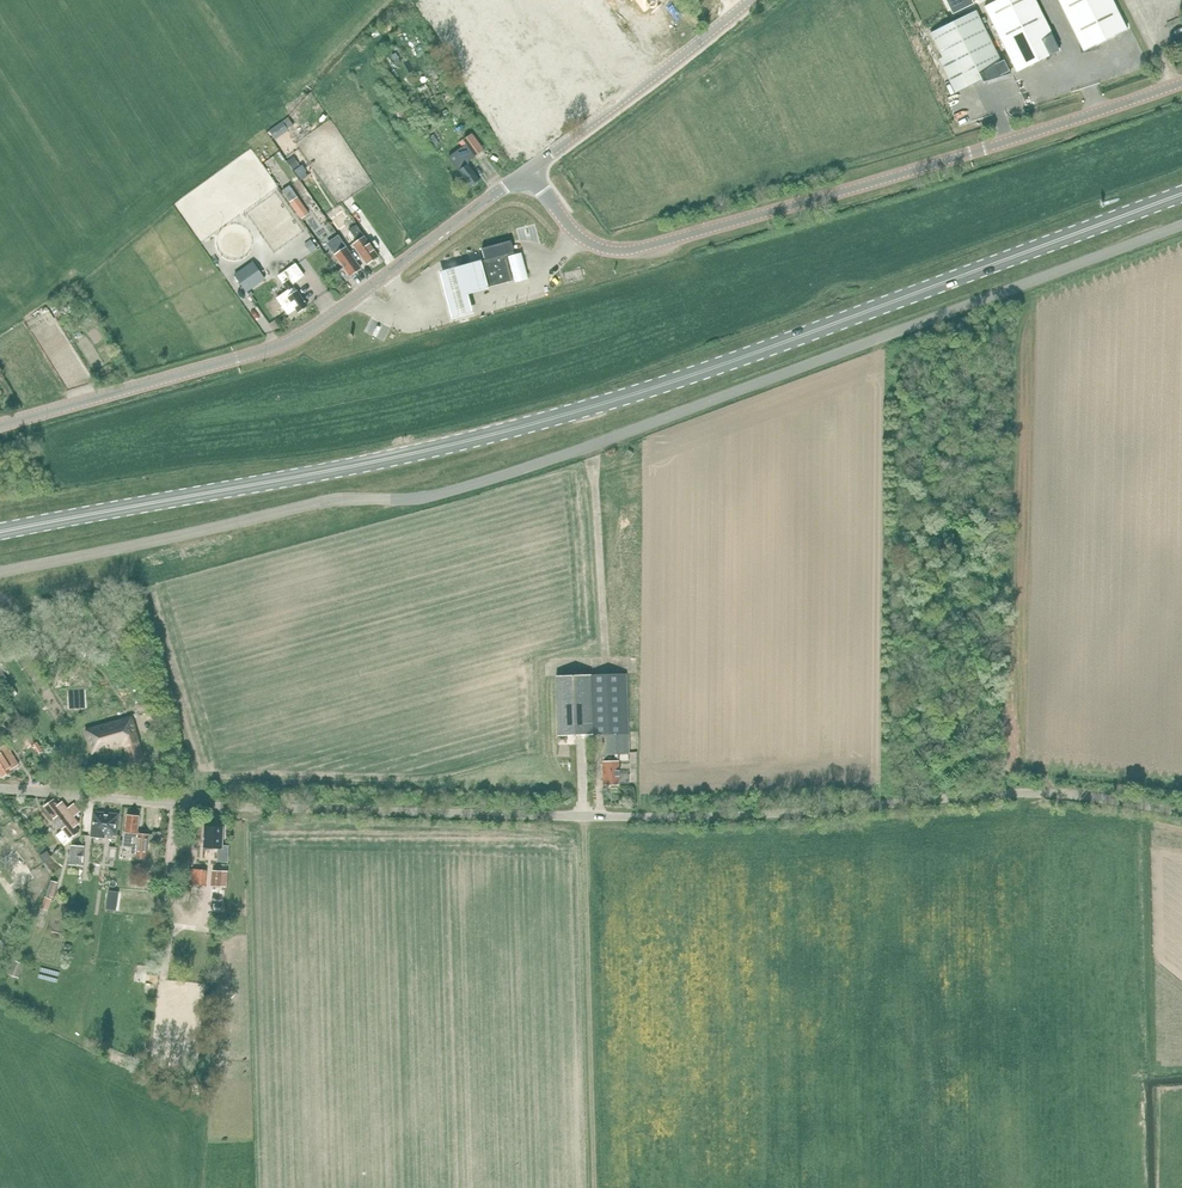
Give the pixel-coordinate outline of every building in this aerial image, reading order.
[(972,0),(945,0),(952,15),(974,4),(972,0)] [(1036,4),(1035,0),(998,0),(984,7),(1017,72),(1030,65),(1030,66),(1047,58),(1046,57),(1060,51),(1052,35),(1040,31),(1044,20),(1033,16),(1037,5),(1036,4)] [(1114,4),(1112,0),(1064,0),(1061,6),(1080,44),(1082,52),(1098,49),(1097,46),(1115,37),(1114,36),(1127,30),(1114,4)] [(1010,74),(1003,58),(1000,60),(976,11),(930,33),(943,58),(938,60),(954,93),(969,87),(982,81),(983,83),(1010,74)] [(278,123),(265,133),(269,139),(283,129),(278,123)] [(484,150),(472,134),(461,141),(473,158),(484,150)] [(277,139),(279,142),(274,145),(280,152),(291,145),(286,137),(282,141),(279,137),(277,139)] [(466,153),(462,149),(450,157),(470,187),(472,185),(473,185),(477,182),(477,181),(479,180),(468,164),(467,165),(461,157),(466,153)] [(292,158),(287,162),(292,170),(297,167),(292,158)] [(310,215),(297,198),(290,203),(302,220),(310,215)] [(211,217),(217,207),(209,203),(203,212),(211,217)] [(334,203),(325,208),(329,214),(337,210),(334,203)] [(314,210),(309,213),(316,223),(321,219),(314,210)] [(311,217),(303,222),(313,237),(321,232),(311,217)] [(378,257),(359,230),(356,225),(349,230),(357,242),(353,245),(356,249),(367,265),(378,257)] [(311,241),(305,245),(311,253),(316,249),(311,241)] [(328,256),(340,248),(335,241),(323,250),(328,256)] [(512,248),(511,243),(511,241),(482,249),(482,250),(484,256),(485,260),(479,262),(487,289),(512,281),(506,256),(510,255),(514,253),(512,248)] [(340,262),(350,276),(361,269),(346,249),(335,256),(339,262),(340,262)] [(514,253),(510,255),(517,281),(530,278),(523,251),(514,253)] [(487,289),(479,262),(439,273),(451,319),(471,314),(466,294),(487,289)] [(253,264),(234,277),(246,295),(266,281),(253,264)] [(298,312),(307,306),(289,280),(294,276),(297,281),(304,276),(296,264),(278,276),(288,291),(277,299),(288,315),(296,309),(298,312)] [(308,298),(313,311),(327,306),(322,293),(308,298)] [(61,313),(55,303),(49,307),(56,316),(61,313)] [(47,307),(42,310),(49,322),(54,318),(47,307)] [(557,736),(595,734),(602,734),(628,733),(626,673),(555,676),(557,736)] [(143,758),(131,717),(86,730),(92,753),(103,750),(103,752),(106,752),(105,750),(124,744),(129,762),(143,758)] [(21,738),(29,748),(35,744),(28,733),(21,738)] [(602,734),(603,755),(604,785),(618,784),(618,754),(629,754),(628,733),(602,734)] [(11,753),(6,745),(0,749),(0,774),(3,778),(13,772),(12,770),(19,765),(11,753)] [(79,824),(67,808),(62,803),(58,806),(54,800),(44,807),(63,831),(56,836),(64,846),(71,841),(69,839),(79,832),(75,827),(79,824)] [(116,836),(118,815),(93,812),(90,837),(105,839),(105,835),(116,836)] [(142,833),(137,833),(139,817),(127,815),(125,832),(123,832),(122,847),(130,848),(130,851),(136,852),(136,859),(145,860),(148,835),(141,835),(142,833)] [(228,862),(228,846),(222,846),(223,827),(205,827),(204,848),(218,848),(218,861),(228,862)] [(72,845),(70,865),(76,865),(82,866),(84,846),(72,845)] [(117,848),(109,847),(108,859),(116,860),(117,848)] [(47,861),(43,854),(39,856),(43,863),(47,861)] [(206,886),(207,871),(191,869),(189,884),(184,883),(184,889),(190,889),(191,884),(206,886)] [(221,887),(223,871),(213,871),(212,886),(221,887)] [(117,888),(119,874),(109,873),(108,887),(117,888)] [(53,898),(58,883),(50,880),(45,895),(53,898)] [(47,911),(52,899),(44,896),(40,908),(47,911)] [(116,902),(107,900),(106,909),(115,911),(116,902)] [(19,978),(24,964),(9,958),(3,972),(19,978)] [(37,965),(33,975),(50,980),(53,970),(37,965)]
